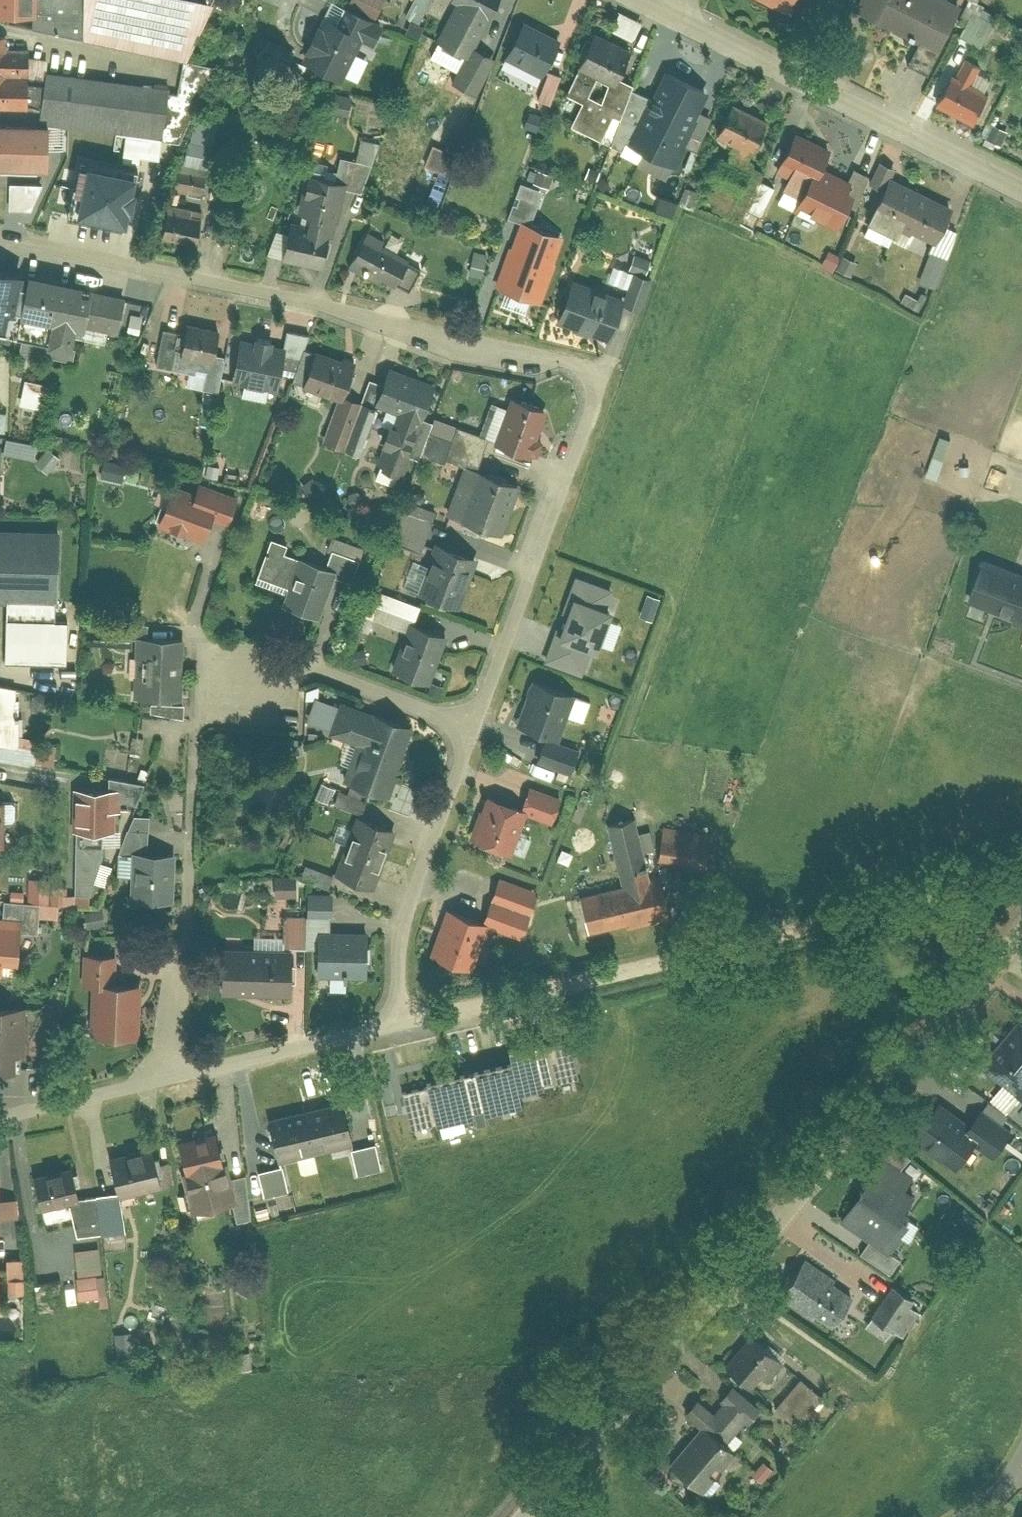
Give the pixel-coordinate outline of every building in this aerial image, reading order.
[(13,20),(34,20),(35,0),(0,0),(0,20),(13,20)] [(34,20),(13,20),(13,28),(33,31),(188,64),(215,7),(181,0),(35,0),(34,20)] [(404,19),(419,26),(431,0),(414,0),(404,19)] [(450,3),(461,7),(442,48),(471,62),(475,54),(500,0),(451,0),(450,3)] [(789,10),(794,0),(770,0),(789,10)] [(858,12),(915,41),(938,51),(961,5),(951,0),(864,0),(858,12)] [(323,14),(302,60),(340,78),(361,32),(323,14)] [(562,42),(519,26),(506,62),(548,78),(538,104),(550,108),(561,79),(549,75),(562,42)] [(0,41),(0,114),(27,114),(27,62),(26,54),(4,54),(4,41),(0,41)] [(915,101),(938,51),(915,41),(892,90),(915,101)] [(631,59),(593,44),(579,75),(618,91),(621,85),(631,59)] [(475,54),(471,62),(456,90),(471,98),(490,61),(475,54)] [(27,62),(27,114),(41,114),(39,127),(163,144),(168,95),(47,76),(49,64),(27,62)] [(950,77),(935,110),(974,128),(989,97),(970,89),(980,69),(965,62),(956,80),(950,77)] [(618,91),(579,75),(567,102),(582,108),(571,132),(601,145),(612,121),(619,124),(633,90),(621,85),(618,91)] [(702,91),(668,75),(656,101),(645,95),(637,112),(640,113),(628,138),(647,147),(645,152),(673,166),(689,134),(683,131),(702,91)] [(767,127),(730,113),(719,142),(755,157),(767,127)] [(1009,134),(995,128),(988,144),(1002,150),(1009,134)] [(0,133),(0,179),(46,180),(47,134),(0,133)] [(838,154),(797,136),(781,173),(795,179),(782,208),(844,234),(861,194),(827,180),(838,154)] [(361,200),(381,142),(364,139),(357,163),(344,161),(338,185),(347,188),(344,197),(361,200)] [(138,169),(79,157),(67,215),(126,227),(138,169)] [(180,165),(175,188),(203,195),(209,172),(180,165)] [(895,172),(880,166),(869,189),(884,196),(890,183),(895,172)] [(347,188),(338,185),(310,177),(285,264),(321,275),(344,197),(347,188)] [(955,211),(890,183),(884,196),(865,241),(890,252),(897,234),(932,249),(917,285),(933,292),(957,236),(946,231),(955,211)] [(543,194),(518,185),(505,220),(522,225),(531,229),(543,194)] [(203,216),(167,210),(162,238),(198,244),(203,216)] [(510,252),(497,291),(544,307),(557,269),(554,268),(563,239),(531,229),(522,225),(513,253),(510,252)] [(368,231),(365,240),(351,270),(399,292),(413,263),(386,251),(390,242),(368,231)] [(0,260),(0,327),(10,328),(23,265),(0,260)] [(23,265),(10,328),(74,342),(77,327),(117,336),(127,291),(93,284),(94,280),(23,265)] [(612,345),(623,310),(634,277),(613,270),(606,290),(571,279),(556,326),(612,345)] [(634,277),(623,310),(640,315),(651,277),(634,272),(634,277)] [(219,327),(186,322),(180,321),(177,343),(158,340),(155,362),(194,369),(195,363),(205,365),(201,389),(218,392),(225,350),(216,349),(219,327)] [(257,328),(256,333),(239,331),(232,376),(277,384),(281,363),(297,367),(306,342),(310,329),(286,325),(282,342),(271,339),(273,331),(257,328)] [(306,342),(297,367),(294,377),(341,391),(352,356),(306,342)] [(2,369),(2,374),(36,380),(41,361),(0,353),(0,369),(2,369)] [(435,377),(386,362),(375,399),(397,405),(393,418),(388,416),(380,440),(385,442),(378,463),(404,470),(410,450),(420,453),(431,416),(424,413),(435,377)] [(362,396),(341,391),(324,440),(343,445),(362,396)] [(510,392),(494,439),(537,454),(545,431),(540,429),(548,404),(510,392)] [(362,396),(343,445),(363,452),(378,401),(362,396)] [(488,431),(435,414),(431,428),(452,435),(446,454),(466,461),(477,465),(488,431)] [(6,434),(4,449),(35,454),(38,439),(6,434)] [(59,454),(46,444),(35,459),(47,469),(59,454)] [(477,465),(466,461),(449,514),(500,532),(518,478),(477,465)] [(193,493),(214,500),(210,514),(228,520),(238,492),(197,479),(193,493)] [(193,493),(166,485),(155,520),(204,534),(210,514),(214,500),(193,493)] [(436,508),(408,498),(394,536),(423,547),(436,508)] [(0,524),(0,600),(5,600),(5,613),(55,614),(56,593),(60,526),(0,524)] [(287,538),(270,532),(258,573),(287,582),(281,601),(321,613),(334,571),(353,577),(365,541),(328,529),(319,557),(285,546),(287,538)] [(437,539),(420,592),(460,604),(477,551),(437,539)] [(971,600),(1021,618),(1021,562),(989,550),(971,600)] [(370,582),(356,623),(372,628),(376,616),(411,628),(415,616),(421,600),(370,582)] [(612,601),(572,587),(558,628),(553,626),(542,659),(581,672),(591,643),(597,645),(612,601)] [(449,628),(415,616),(411,628),(397,667),(431,680),(449,628)] [(137,633),(136,693),(181,693),(182,633),(148,633),(137,633)] [(536,676),(520,722),(545,731),(559,735),(575,689),(536,676)] [(53,766),(54,744),(36,744),(36,738),(33,738),(33,734),(18,731),(19,706),(15,706),(15,681),(0,679),(0,757),(53,766)] [(363,740),(349,777),(389,791),(414,722),(321,689),(311,716),(330,723),(329,727),(363,740)] [(184,701),(146,701),(146,708),(183,713),(184,701)] [(545,731),(537,757),(569,767),(577,741),(559,735),(545,731)] [(110,781),(74,780),(75,802),(75,828),(75,852),(75,873),(75,888),(92,889),(103,857),(102,826),(113,826),(111,807),(121,807),(120,796),(136,799),(144,779),(109,771),(110,781)] [(560,792),(527,781),(521,799),(527,800),(524,809),(551,818),(560,792)] [(366,796),(339,786),(335,799),(362,809),(366,796)] [(490,787),(474,831),(511,844),(524,809),(527,800),(521,799),(490,787)] [(132,847),(132,895),(175,896),(174,845),(148,844),(150,811),(134,811),(121,846),(132,847)] [(361,811),(338,874),(370,886),(393,822),(361,811)] [(576,894),(583,933),(664,918),(645,818),(609,825),(620,886),(576,894)] [(710,842),(662,833),(657,858),(706,867),(710,842)] [(334,869),(305,860),(300,876),(329,885),(334,869)] [(450,903),(432,956),(475,970),(489,929),(521,940),(539,888),(495,873),(481,914),(450,903)] [(49,875),(28,875),(28,898),(40,900),(49,900),(49,881),(49,875)] [(294,877),(275,878),(275,893),(295,892),(294,877)] [(67,881),(49,881),(49,900),(59,901),(74,901),(74,890),(68,890),(67,881)] [(305,911),(305,946),(317,946),(317,927),(323,927),(323,911),(332,911),(332,890),(306,890),(306,911),(305,911)] [(2,913),(21,914),(20,927),(38,929),(40,914),(58,916),(59,901),(49,900),(40,900),(28,898),(4,896),(2,913)] [(283,946),(291,946),(305,946),(305,911),(283,911),(283,932),(283,946)] [(0,913),(0,969),(2,969),(3,952),(18,953),(20,927),(21,914),(2,913),(0,913)] [(323,927),(317,927),(317,946),(317,971),(334,971),(334,987),(347,987),(347,970),(366,970),(366,926),(323,927)] [(222,943),(222,988),(291,988),(291,946),(283,946),(283,932),(254,932),(254,943),(222,943)] [(91,1036),(143,1037),(144,985),(117,985),(118,957),(78,957),(77,988),(92,988),(91,1036)] [(29,1061),(30,1006),(0,1005),(0,1060),(29,1061)] [(1020,1012),(982,1060),(1005,1078),(992,1094),(1021,1118),(1021,1013),(1020,1012)] [(429,1087),(403,1093),(412,1129),(523,1103),(520,1091),(580,1077),(571,1039),(545,1044),(544,1039),(508,1047),(511,1061),(427,1080),(429,1087)] [(344,1099),(305,1107),(315,1149),(352,1142),(344,1099)] [(929,1109),(912,1133),(959,1165),(973,1144),(996,1160),(1021,1123),(988,1100),(965,1134),(929,1109)] [(270,1115),(280,1158),(298,1154),(301,1170),(318,1166),(315,1149),(305,1107),(270,1115)] [(219,1131),(178,1140),(185,1166),(180,1167),(185,1187),(177,1189),(180,1205),(189,1202),(190,1206),(232,1196),(237,1218),(251,1215),(246,1171),(230,1174),(219,1131)] [(890,1137),(862,1179),(903,1206),(923,1175),(908,1165),(915,1154),(890,1137)] [(376,1140),(352,1146),(358,1172),(382,1167),(376,1140)] [(154,1150),(111,1159),(117,1188),(118,1191),(161,1182),(154,1150)] [(71,1162),(34,1172),(42,1204),(69,1197),(79,1195),(71,1162)] [(289,1187),(282,1162),(257,1168),(263,1194),(289,1187)] [(862,1179),(834,1217),(865,1236),(856,1251),(888,1271),(899,1253),(892,1245),(912,1213),(903,1206),(862,1179)] [(94,1190),(95,1193),(100,1231),(124,1229),(118,1191),(117,1188),(94,1190)] [(69,1197),(77,1233),(100,1231),(95,1193),(79,1195),(69,1197)] [(17,1215),(17,1195),(0,1194),(0,1215),(17,1215)] [(98,1244),(76,1247),(78,1272),(101,1270),(98,1244)] [(21,1254),(7,1255),(8,1289),(22,1288),(21,1254)] [(805,1256),(780,1294),(832,1327),(856,1289),(805,1256)] [(97,1274),(78,1276),(80,1298),(98,1296),(99,1306),(107,1305),(105,1291),(99,1292),(97,1274)] [(889,1281),(870,1313),(904,1333),(918,1308),(907,1302),(912,1294),(889,1281)] [(753,1341),(727,1372),(750,1392),(777,1361),(753,1341)] [(820,1394),(798,1374),(774,1402),(796,1422),(820,1394)] [(704,1432),(674,1464),(710,1496),(744,1458),(730,1445),(753,1419),(732,1400),(717,1416),(702,1402),(688,1418),(704,1432)]
